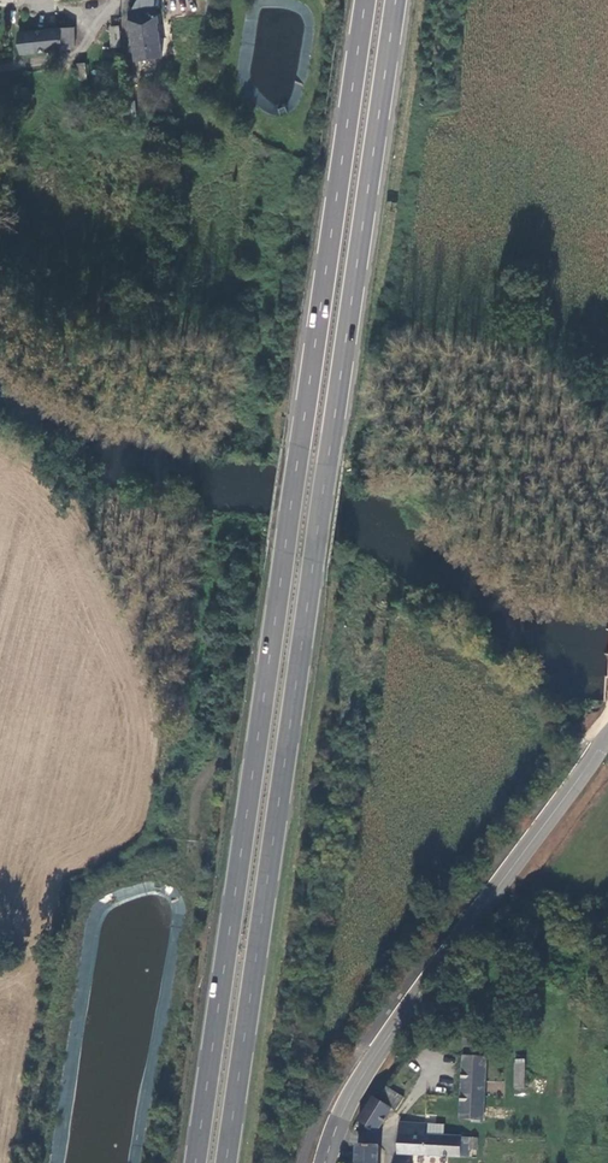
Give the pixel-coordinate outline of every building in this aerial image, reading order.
[(162,55),(158,7),(130,7),(130,14),(136,58),(162,55)] [(75,26),(60,27),(62,48),(76,47),(75,26)] [(60,27),(19,31),(20,52),(62,48),(60,27)] [(111,45),(121,45),(120,27),(110,27),(111,45)] [(77,79),(87,79),(87,71),(82,61),(77,62),(77,79)] [(10,84),(8,75),(0,77),(0,86),(10,84)] [(121,94),(103,95),(104,102),(121,102),(121,94)] [(471,1048),(471,1040),(463,1039),(463,1046),(471,1048)] [(483,1120),(484,1109),(486,1058),(464,1056),(461,1118),(483,1120)] [(523,1089),(524,1060),(515,1060),(514,1089),(523,1089)] [(404,1099),(387,1087),(380,1101),(372,1097),(358,1123),(375,1132),(391,1108),(396,1111),(404,1099)] [(397,1153),(467,1157),(468,1150),(475,1150),(476,1138),(427,1136),(427,1124),(398,1122),(397,1153)] [(355,1162),(377,1162),(378,1147),(356,1146),(355,1162)]
